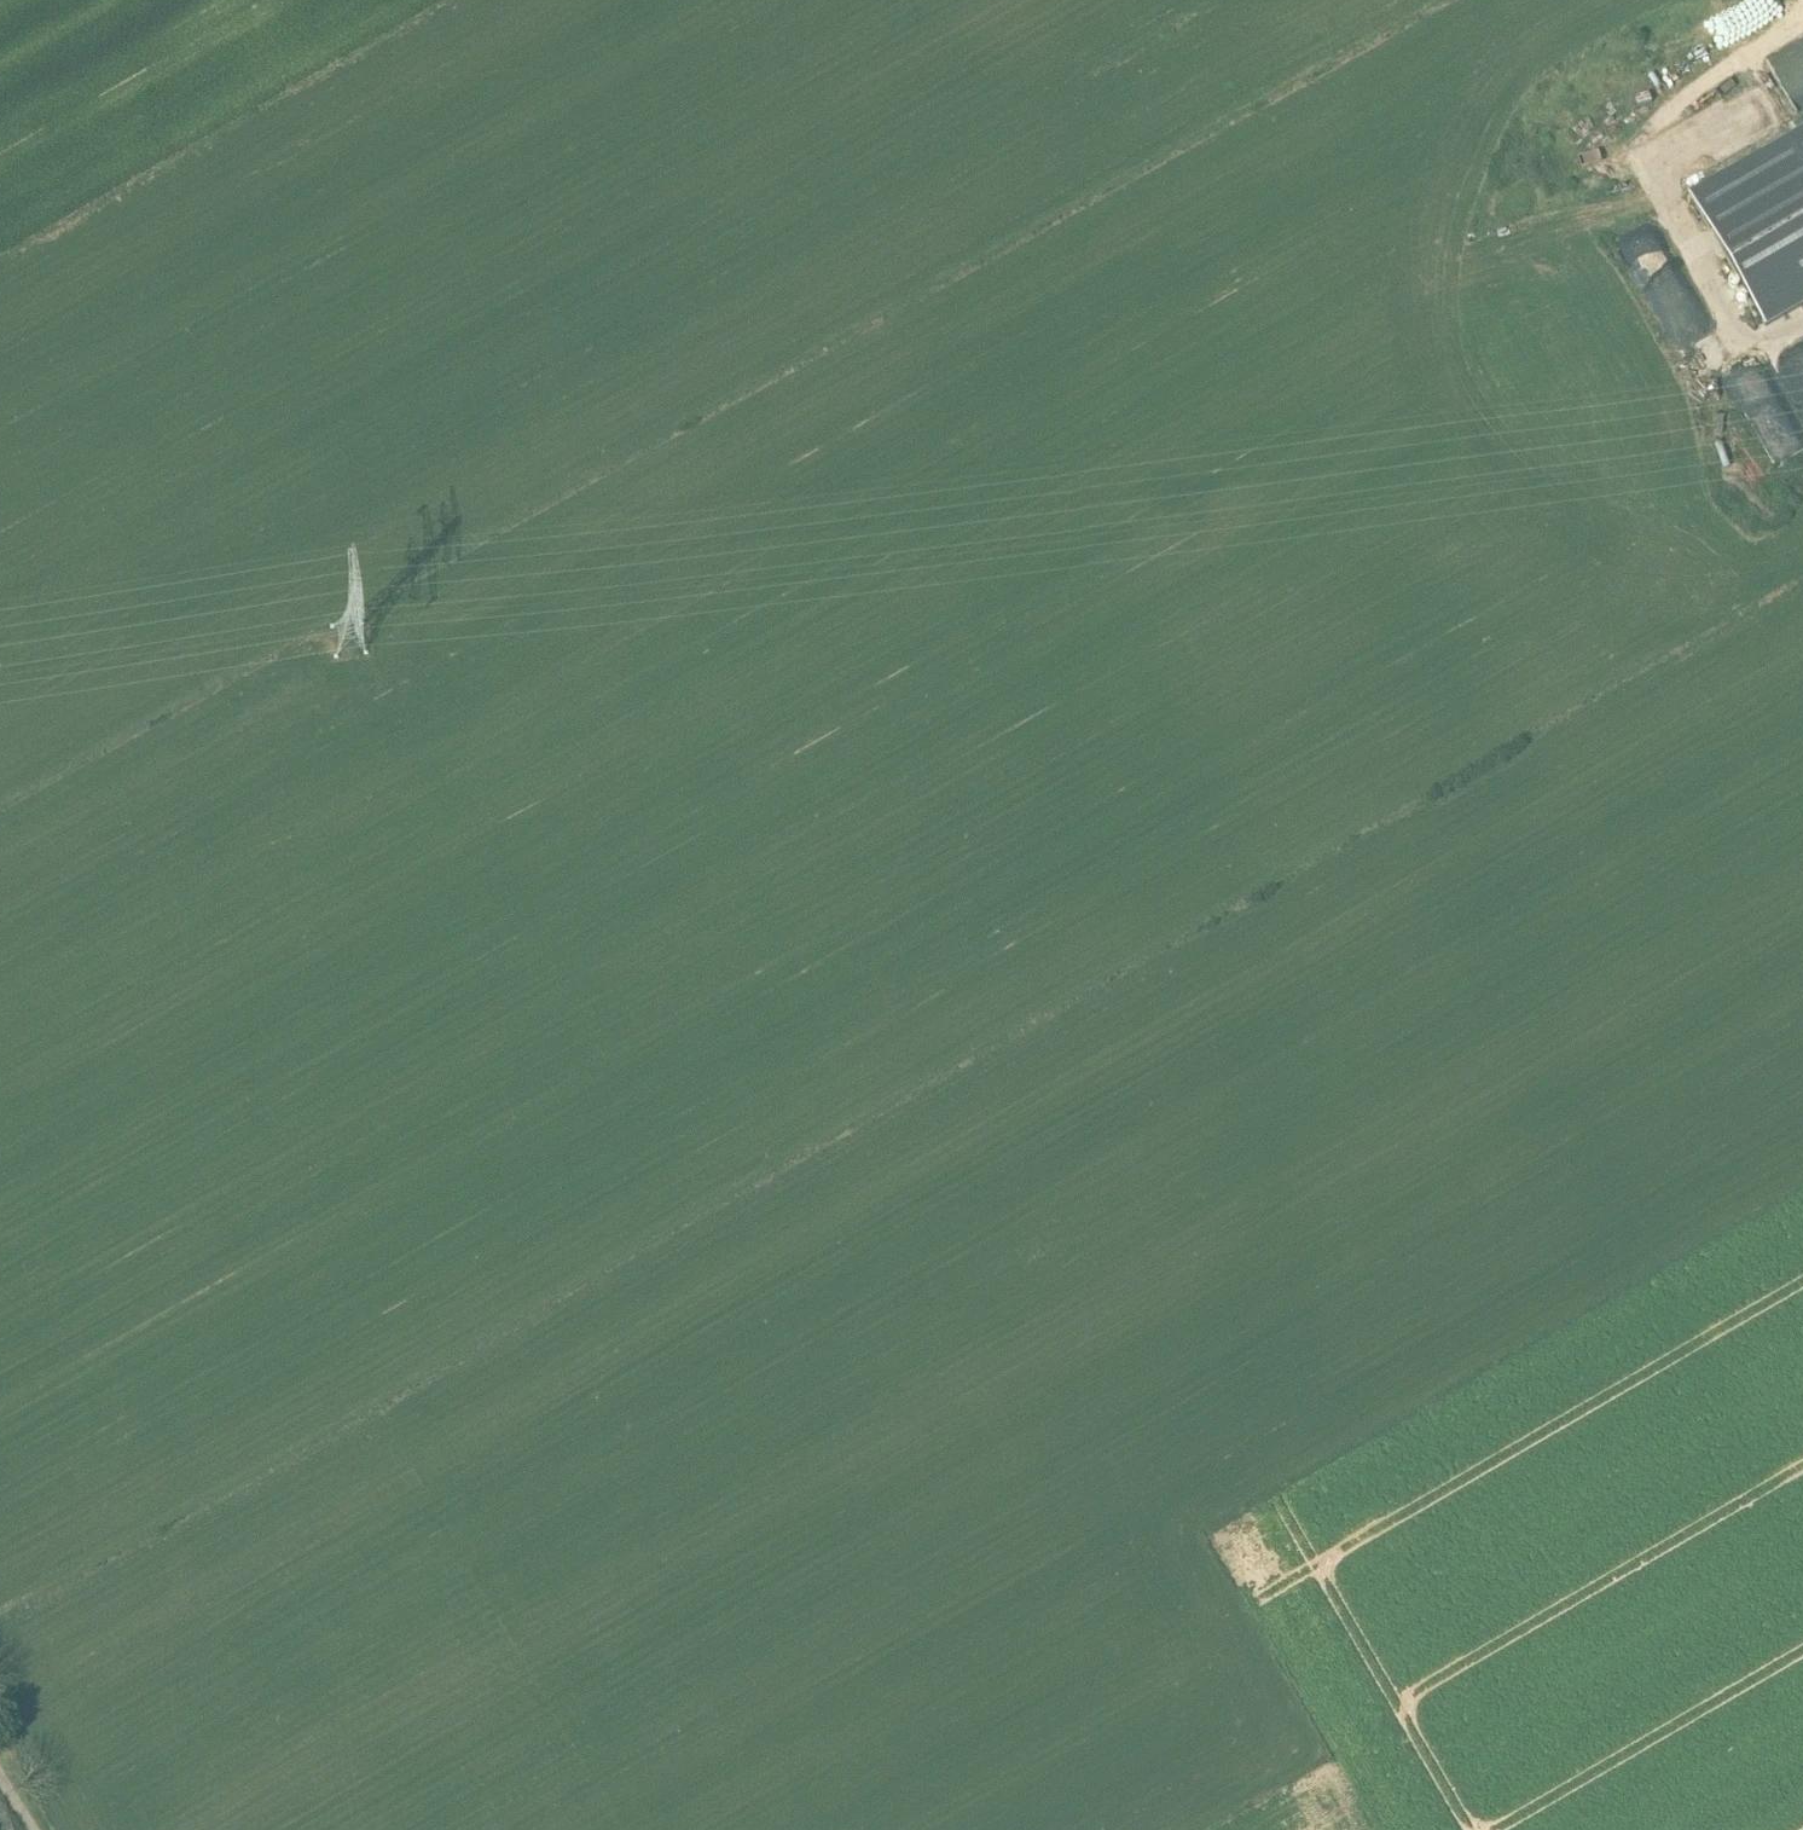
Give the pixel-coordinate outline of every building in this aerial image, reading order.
[(1690,193),(1765,325),(1802,304),(1802,128),(1690,193)]
